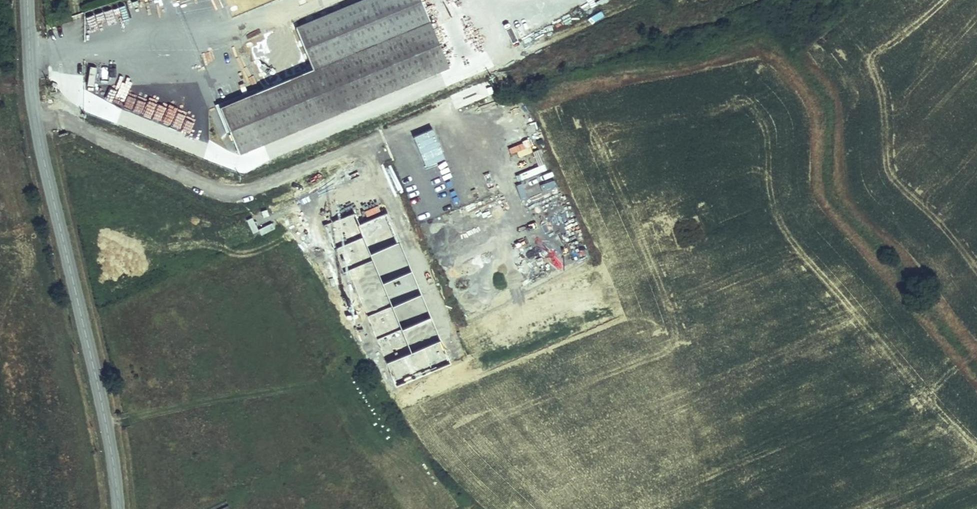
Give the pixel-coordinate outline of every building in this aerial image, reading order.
[(449,67),(421,0),(359,0),(296,26),(313,68),(220,107),(241,154),(449,67)] [(551,5),(543,9),(546,15),(558,9),(554,0),(548,0),(551,5)] [(520,12),(532,10),(531,3),(518,5),(520,12)] [(279,47),(289,46),(290,54),(297,53),(294,31),(277,34),(279,47)] [(94,87),(97,68),(90,67),(87,86),(94,87)] [(99,76),(98,86),(108,87),(109,77),(99,76)]
